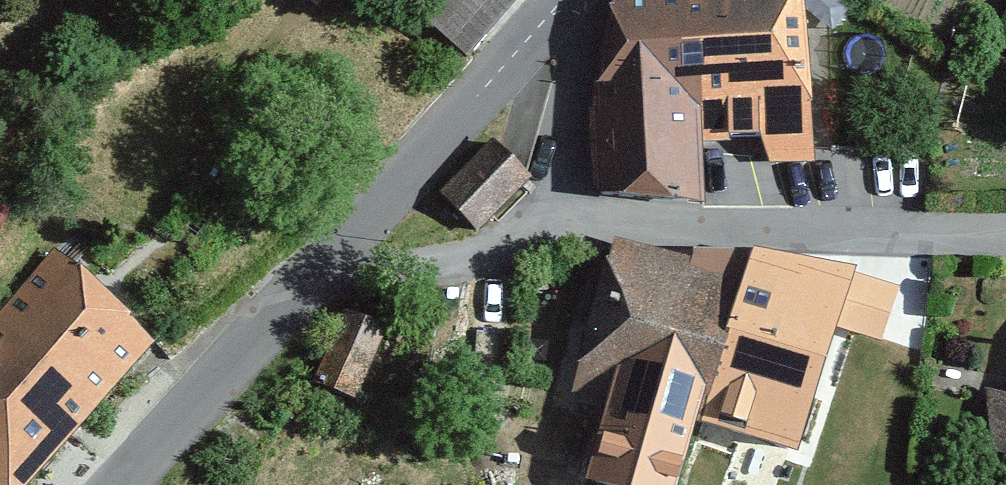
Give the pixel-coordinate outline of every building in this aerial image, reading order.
[(502,0),(394,0),(455,53),(502,0)] [(586,0),(588,71),(686,126),(688,156),(702,156),(691,0),(587,0),(586,0)] [(702,156),(809,164),(790,0),(691,0),(702,156)] [(584,194),(694,210),(688,156),(686,126),(588,71),(584,194)] [(529,184),(481,138),(427,195),(474,240),(529,184)] [(684,419),(786,451),(837,260),(741,234),(727,283),(684,419)] [(604,248),(564,389),(600,399),(577,479),(597,484),(665,484),(684,419),(727,283),(604,248)] [(73,418),(139,338),(42,259),(0,309),(0,357),(73,418)] [(352,301),(321,381),(368,399),(399,320),(352,301)] [(73,418),(0,357),(0,484),(17,484),(73,418)] [(979,380),(964,450),(1005,462),(1005,387),(979,380)]
